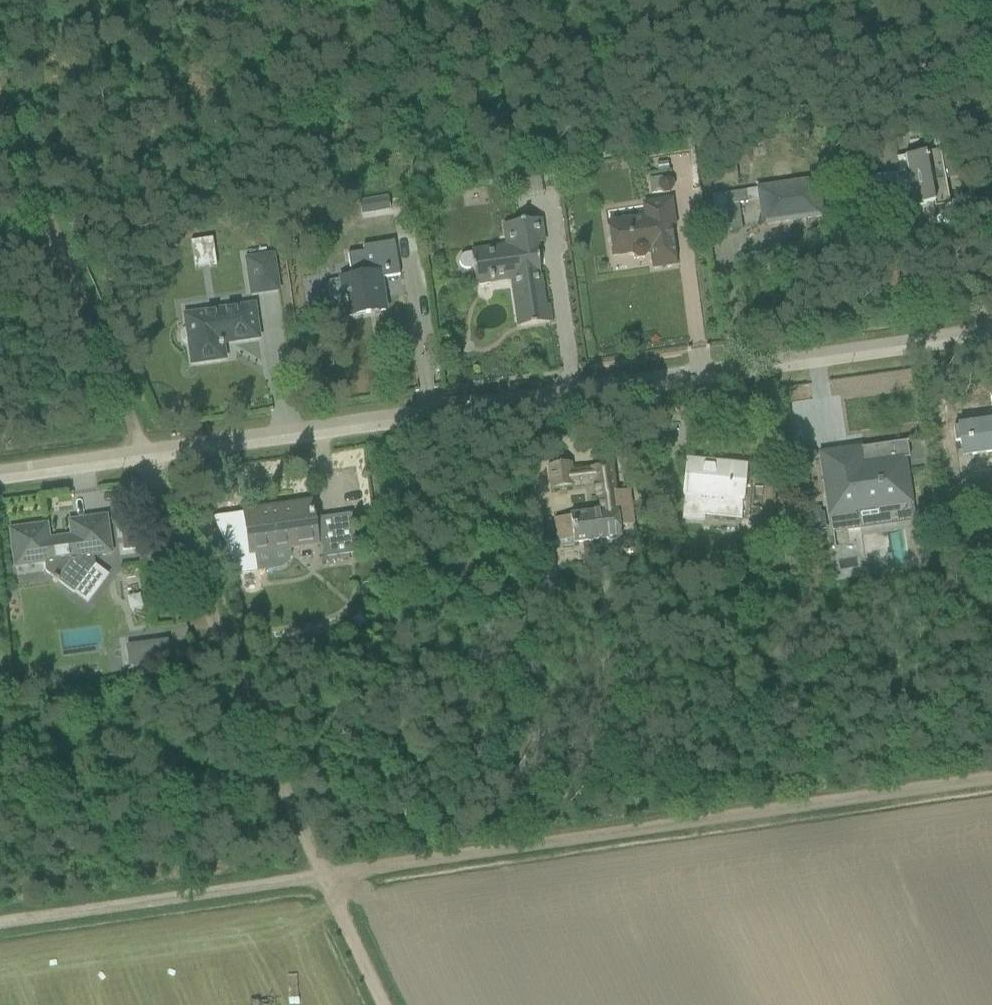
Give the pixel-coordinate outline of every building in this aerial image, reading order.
[(933,211),(948,209),(944,183),(959,180),(954,153),(895,163),(893,149),(876,152),(881,180),(866,182),(871,213),(887,210),(886,206),(911,202),(913,210),(932,207),(933,211)] [(716,189),(737,186),(734,166),(713,169),(716,189)] [(649,199),(669,197),(673,192),(672,186),(667,181),(661,182),(660,183),(648,184),(649,199)] [(761,230),(821,222),(816,183),(756,191),(756,193),(711,199),(716,236),(741,233),(737,207),(757,204),(761,230)] [(651,274),(675,271),(671,232),(675,232),(671,203),(640,207),(642,221),(605,227),(610,263),(630,260),(630,262),(636,266),(642,265),(647,260),(648,260),(651,274)] [(519,331),(548,327),(542,279),(540,280),(536,254),(538,254),(538,248),(544,247),(541,224),(501,229),(503,249),(469,254),(470,258),(464,259),(460,260),(458,263),(458,265),(458,268),(459,270),(462,272),(465,273),(472,272),(475,290),(512,285),(519,331)] [(346,321),(384,314),(380,286),(386,285),(386,281),(399,279),(393,246),(362,250),(363,256),(347,258),(350,279),(337,281),(337,284),(329,285),(326,288),(328,303),(332,305),(342,304),(343,310),(344,310),(346,321)] [(242,261),(249,301),(280,296),(273,258),(242,261)] [(258,341),(252,306),(185,318),(192,367),(223,362),(221,344),(233,342),(234,345),(258,341)] [(991,457),(991,425),(957,430),(957,432),(951,433),(955,462),(991,457)] [(831,537),(911,526),(903,462),(909,461),(907,446),(819,458),(831,537)] [(703,519),(740,522),(744,476),(717,473),(718,467),(685,464),(682,501),(683,501),(681,523),(702,525),(703,519)] [(618,531),(633,529),(629,494),(613,496),(610,470),(571,475),(570,467),(547,470),(549,493),(591,488),(593,503),(596,503),(597,514),(568,518),(569,521),(553,523),(555,545),(572,543),(572,548),(619,542),(618,531)] [(312,523),(310,507),(244,516),(250,557),(255,557),(257,575),(279,572),(283,570),(285,568),(288,566),(289,563),(290,561),(290,554),(319,550),(318,546),(322,546),(325,566),(349,563),(348,558),(356,557),(350,518),(312,523)] [(812,535),(824,533),(822,517),(810,519),(812,535)] [(109,556),(104,521),(69,525),(72,540),(48,544),(46,529),(10,534),(15,571),(44,568),(45,575),(73,597),(94,569),(93,558),(109,556)] [(139,567),(151,565),(149,544),(136,545),(135,532),(121,534),(123,554),(137,553),(139,567)] [(534,573),(554,571),(550,545),(531,548),(534,573)] [(129,672),(171,667),(168,643),(126,648),(129,672)]
